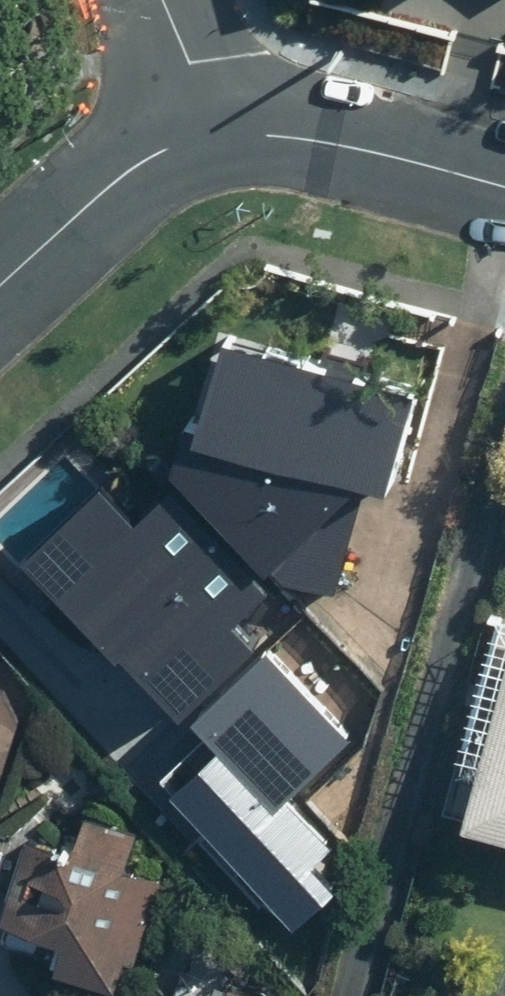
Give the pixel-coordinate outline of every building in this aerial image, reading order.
[(401,390),(249,351),(241,395),(208,390),(200,429),(171,421),(160,463),(255,568),(331,589),(361,484),(375,487),(401,390)] [(98,497),(24,569),(207,757),(160,802),(287,932),(325,895),(309,878),(336,853),(285,801),(352,737),(245,628),(268,606),(163,498),(130,530),(98,497)] [(498,646),(450,824),(504,839),(504,648),(498,646)] [(17,701),(0,696),(0,755),(17,701)] [(54,937),(45,966),(107,985),(116,954),(130,958),(155,875),(119,864),(129,829),(77,814),(66,850),(19,837),(0,902),(0,921),(54,937)] [(221,984),(218,995),(262,995),(221,984)]
